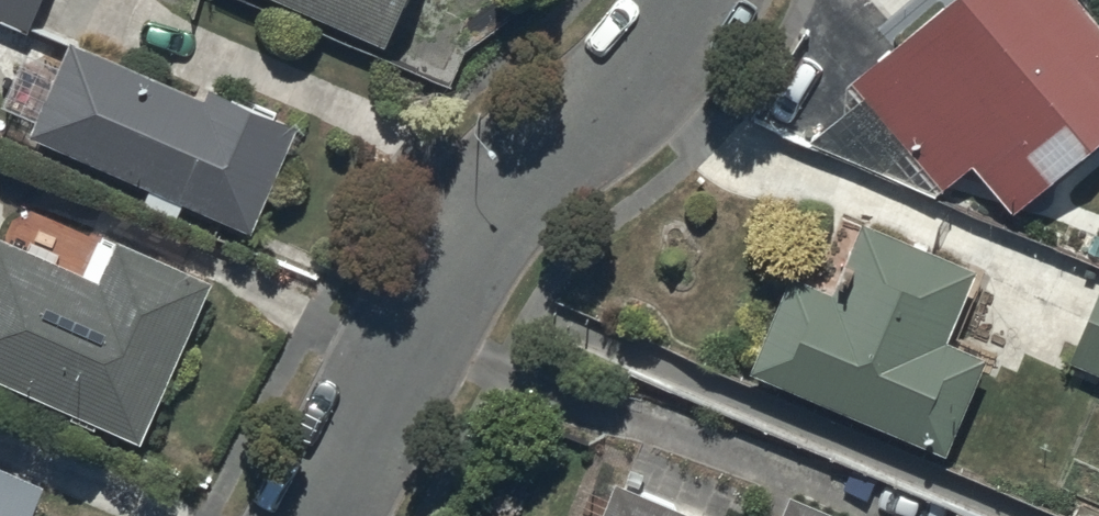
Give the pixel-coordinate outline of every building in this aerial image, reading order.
[(28,26),(40,0),(0,0),(0,13),(28,26)] [(385,40),(403,0),(295,0),(385,40)] [(1016,205),(1098,134),(1098,20),(1082,0),(947,0),(854,79),(943,183),(974,157),(1016,205)] [(74,34),(32,129),(253,226),(300,120),(211,81),(206,92),(74,34)] [(754,367),(947,448),(987,354),(946,337),(976,265),(865,218),(835,289),(794,272),(754,367)] [(142,436),(212,278),(119,237),(102,277),(0,232),(0,373),(142,436)] [(1072,358),(1098,369),(1098,294),(1072,358)] [(22,515),(35,485),(0,469),(0,515),(22,515)] [(619,479),(603,515),(707,515),(619,479)] [(793,493),(783,515),(849,515),(793,493)]
